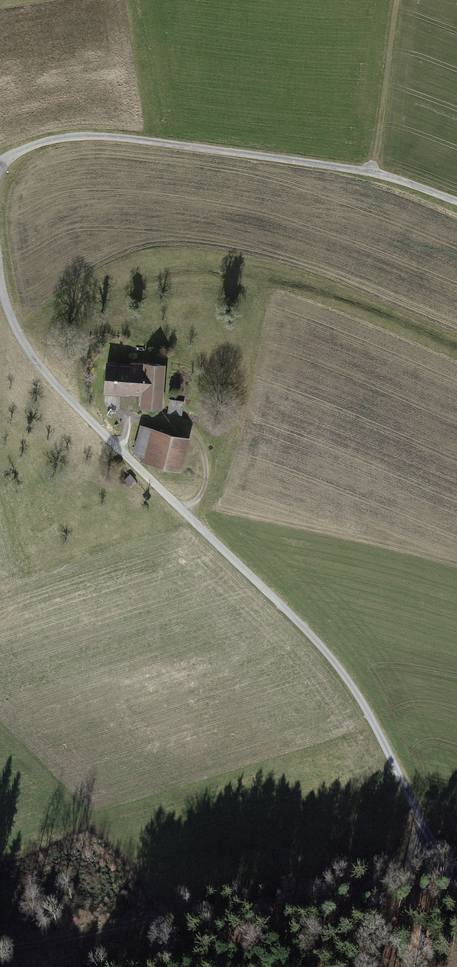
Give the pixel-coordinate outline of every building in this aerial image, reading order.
[(104,361),(102,391),(140,393),(139,408),(162,409),(165,365),(104,361)] [(171,398),(171,413),(184,414),(184,399),(171,398)] [(194,441),(137,424),(129,451),(186,468),(194,441)]
